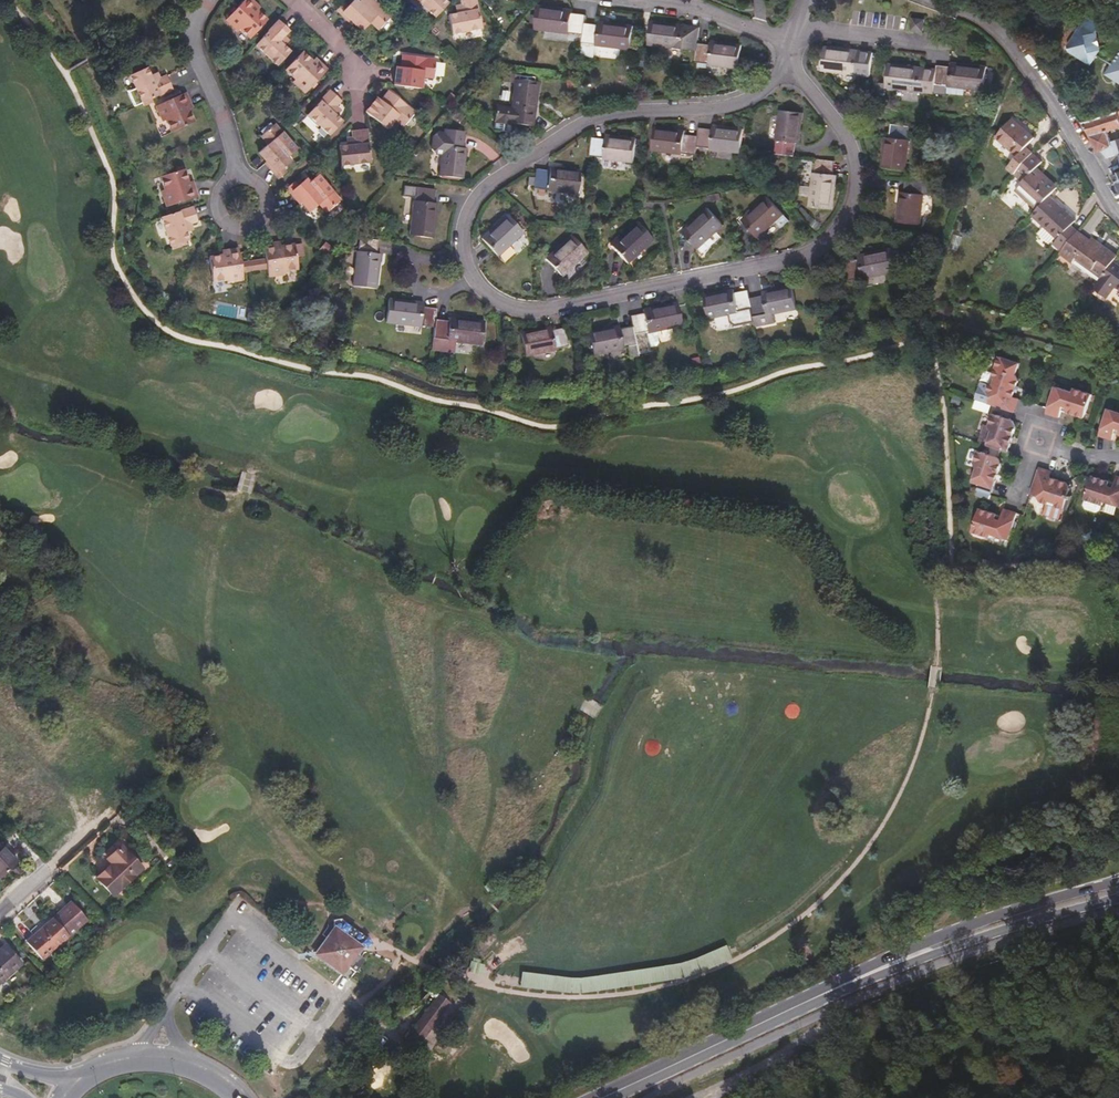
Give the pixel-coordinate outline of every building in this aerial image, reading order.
[(250,38),(267,20),(258,11),(260,9),(252,0),(245,0),(226,20),(238,32),(241,29),(250,38)] [(363,31),(371,22),(380,30),(391,17),(373,0),(362,0),(359,3),(355,0),(343,13),(363,31)] [(436,18),(449,5),(444,0),(418,0),(436,18)] [(482,30),(477,0),(462,0),(465,15),(449,17),(452,35),(482,30)] [(585,34),(586,25),(587,17),(573,16),(574,11),(539,6),(537,30),(571,35),(572,33),(585,34)] [(912,31),(924,32),(925,21),(914,20),(912,31)] [(279,21),(256,45),(278,66),(290,53),(279,42),(289,31),(279,21)] [(600,27),(586,25),(585,34),(584,42),(597,44),(597,46),(632,51),(635,27),(600,22),(600,27)] [(698,50),(699,45),(700,33),(686,30),(687,26),(652,22),(649,45),(683,50),(683,48),(698,50)] [(1093,30),(1080,23),(1064,53),(1088,67),(1095,55),(1090,36),(1093,30)] [(712,47),(699,45),(698,50),(696,62),(710,64),(710,66),(740,70),(743,46),(713,42),(712,47)] [(860,52),(826,48),(823,71),(857,75),(857,74),(870,75),(873,58),(859,56),(860,52)] [(303,52),(286,70),(295,80),(293,81),(305,93),(327,70),(315,58),(313,61),(303,52)] [(1116,52),(1103,76),(1118,85),(1118,53),(1116,52)] [(395,86),(422,89),(423,77),(435,79),(437,61),(404,57),(403,69),(398,68),(395,86)] [(937,75),(935,92),(935,94),(948,96),(949,87),(984,92),(987,68),(951,63),(951,68),(938,67),(937,75)] [(922,90),(935,92),(937,75),(923,73),(924,69),(890,65),(887,89),(921,93),(922,90)] [(130,92),(136,106),(173,90),(167,77),(161,79),(153,83),(150,77),(146,69),(131,76),(136,89),(130,92)] [(153,83),(161,79),(158,73),(150,77),(153,83)] [(495,122),(533,127),(539,84),(516,80),(512,108),(497,106),(495,122)] [(309,115),(330,136),(343,123),(332,112),(342,101),(341,100),(332,91),(309,115)] [(367,113),(388,130),(396,120),(405,127),(416,113),(390,92),(382,102),(378,99),(377,100),(367,113)] [(193,108),(186,94),(157,107),(163,122),(166,121),(172,132),(195,122),(190,110),(193,108)] [(777,154),(794,156),(796,143),(800,143),(803,113),(780,110),(776,141),(779,141),(777,154)] [(1084,122),(1100,152),(1104,150),(1107,157),(1118,153),(1118,139),(1110,142),(1107,131),(1118,127),(1118,111),(1084,122)] [(1009,169),(1015,174),(1033,153),(1027,147),(1035,138),(1013,118),(997,138),(1018,158),(1009,169)] [(261,153),(278,174),(291,162),(288,159),(298,150),(276,125),(263,136),(270,145),(261,153)] [(883,167),(906,171),(910,141),(908,140),(910,127),(892,125),(891,139),(886,138),(883,167)] [(700,129),(699,137),(698,146),(712,148),(711,150),(742,153),(744,130),(714,127),(714,131),(700,129)] [(698,146),(699,137),(686,136),(687,132),(656,128),(653,151),(684,155),(684,153),(697,155),(698,146)] [(341,166),(371,163),(368,129),(354,131),(355,147),(340,148),(341,166)] [(464,135),(446,133),(440,132),(439,136),(435,140),(433,151),(437,156),(441,156),(439,176),(464,179),(466,148),(463,148),(464,135)] [(634,163),(637,139),(607,136),(606,140),(592,138),(590,156),(605,157),(604,160),(634,163)] [(1033,153),(1015,174),(1024,182),(1017,191),(1038,210),(1050,197),(1059,186),(1038,167),(1043,161),(1033,153)] [(814,173),(811,197),(810,207),(834,211),(838,176),(832,175),(834,162),(817,160),(816,173),(814,173)] [(548,191),(578,195),(580,171),(550,167),(550,172),(537,171),(535,188),(548,189),(548,191)] [(167,207),(198,196),(193,181),(189,182),(185,170),(161,177),(165,190),(162,191),(167,207)] [(800,196),(811,197),(814,173),(803,171),(800,196)] [(293,191),(310,212),(320,204),(327,212),(340,201),(319,175),(310,184),(306,179),(293,191)] [(897,222),(921,225),(925,195),(934,197),(936,184),(907,180),(905,193),(900,192),(897,222)] [(409,235),(434,238),(438,204),(435,203),(436,190),(404,186),(402,196),(416,198),(416,201),(414,201),(409,235)] [(743,221),(758,239),(774,224),(784,215),(768,197),(743,221)] [(1050,197),(1038,210),(1032,216),(1059,239),(1055,244),(1062,252),(1078,233),(1072,227),(1077,221),(1050,197)] [(194,207),(162,217),(171,245),(188,240),(183,226),(198,220),(194,207)] [(683,232),(699,250),(725,226),(709,208),(683,232)] [(497,257),(509,246),(522,234),(524,232),(507,215),(481,239),(497,257)] [(784,215),(774,224),(780,231),(790,221),(784,215)] [(612,247),(628,264),(654,241),(638,223),(612,247)] [(1091,242),(1078,233),(1062,252),(1061,254),(1074,263),(1076,260),(1102,279),(1115,262),(1118,257),(1093,239),(1091,242)] [(522,234),(509,246),(513,250),(526,238),(522,234)] [(546,259),(562,277),(587,252),(572,236),(546,259)] [(352,287),(377,290),(381,255),(376,254),(378,241),(360,239),(359,252),(357,252),(352,287)] [(280,246),(280,243),(264,245),(266,258),(267,268),(268,277),(285,274),(284,270),(298,268),(294,244),(280,246)] [(320,253),(326,258),(334,248),(327,243),(320,253)] [(226,280),(227,283),(243,281),(242,272),(240,262),(238,248),(222,251),(222,255),(209,257),(213,282),(226,280)] [(898,272),(893,249),(858,255),(859,260),(845,263),(849,280),(862,277),(863,279),(898,272)] [(267,268),(266,258),(240,262),(242,272),(267,268)] [(1096,289),(1109,299),(1118,287),(1118,289),(1118,265),(1115,262),(1102,279),(1096,289)] [(763,297),(750,300),(752,309),(756,325),(756,326),(775,323),(774,315),(798,310),(792,287),(763,292),(763,297)] [(752,309),(750,300),(748,291),(734,294),(734,290),(705,296),(709,319),(739,313),(739,312),(752,309)] [(435,327),(436,320),(438,310),(424,308),(424,303),(389,299),(386,322),(421,327),(421,325),(435,327)] [(649,347),(646,331),(647,331),(647,332),(656,331),(682,326),(678,303),(643,309),(644,314),(631,317),(633,327),(636,344),(637,354),(650,351),(649,347)] [(756,325),(752,309),(739,312),(739,313),(739,316),(731,318),(732,326),(738,329),(756,325)] [(314,313),(307,316),(311,327),(318,323),(314,313)] [(447,341),(456,342),(482,345),(484,321),(451,317),(450,322),(436,320),(435,327),(434,339),(447,340),(447,341)] [(525,356),(556,350),(556,348),(569,345),(565,328),(552,330),(552,326),(521,332),(525,356)] [(636,344),(633,327),(619,330),(618,326),(588,332),(593,355),(623,349),(623,347),(636,344)] [(646,331),(649,347),(656,345),(658,342),(656,331),(647,332),(647,331),(646,331)] [(455,351),(456,342),(447,341),(447,340),(434,339),(433,348),(455,351)] [(998,369),(992,386),(981,382),(975,399),(1011,411),(1016,398),(1021,383),(1019,376),(1012,373),(1009,372),(998,369)] [(1056,388),(1049,408),(1047,413),(1061,417),(1063,410),(1064,410),(1065,407),(1070,409),(1069,411),(1085,417),(1093,394),(1075,388),(1073,393),(1056,388)] [(953,402),(962,405),(963,399),(955,396),(953,402)] [(1017,413),(1021,399),(1016,398),(1011,411),(1014,412),(1017,413)] [(1102,428),(1100,434),(1114,439),(1117,432),(1118,428),(1118,429),(1118,412),(1108,409),(1102,428)] [(985,426),(978,443),(1000,451),(1009,453),(1018,428),(1016,423),(1011,421),(1004,419),(999,418),(993,415),(989,427),(985,426)] [(971,482),(974,483),(992,489),(995,480),(992,479),(994,474),(996,475),(1000,465),(997,459),(987,456),(983,454),(977,452),(973,463),(975,469),(971,482)] [(1039,473),(1052,478),(1053,472),(1040,468),(1039,473)] [(1073,489),(1070,483),(1069,483),(1052,478),(1039,473),(1033,494),(1039,496),(1043,502),(1049,504),(1045,519),(1062,524),(1070,499),(1071,496),(1073,489)] [(1118,504),(1118,475),(1117,482),(1116,485),(1112,484),(1113,481),(1096,476),(1089,499),(1106,505),(1107,500),(1118,504)] [(971,490),(976,492),(989,496),(992,489),(974,483),(971,490)] [(1104,509),(1106,505),(1089,499),(1088,503),(1090,508),(1100,512),(1104,509)] [(997,515),(984,510),(980,509),(973,532),(990,539),(992,534),(1010,540),(1018,514),(1004,510),(1002,517),(1000,520),(996,518),(997,515)] [(111,864),(96,877),(113,895),(129,880),(136,862),(122,846),(108,859),(111,864)] [(12,864),(0,852),(0,875),(12,864)] [(70,903),(26,943),(42,960),(86,920),(70,903)] [(318,953),(342,970),(347,963),(357,969),(364,956),(356,950),(361,943),(368,942),(367,935),(341,916),(333,917),(335,925),(318,948),(318,953)] [(0,949),(0,982),(20,964),(4,946),(0,949)] [(567,981),(516,976),(515,989),(566,994),(595,992),(663,982),(695,974),(729,961),(721,948),(691,961),(658,970),(592,979),(567,981)] [(481,967),(467,963),(464,974),(478,977),(481,967)] [(403,1041),(413,1048),(444,1003),(434,996),(403,1041)]
